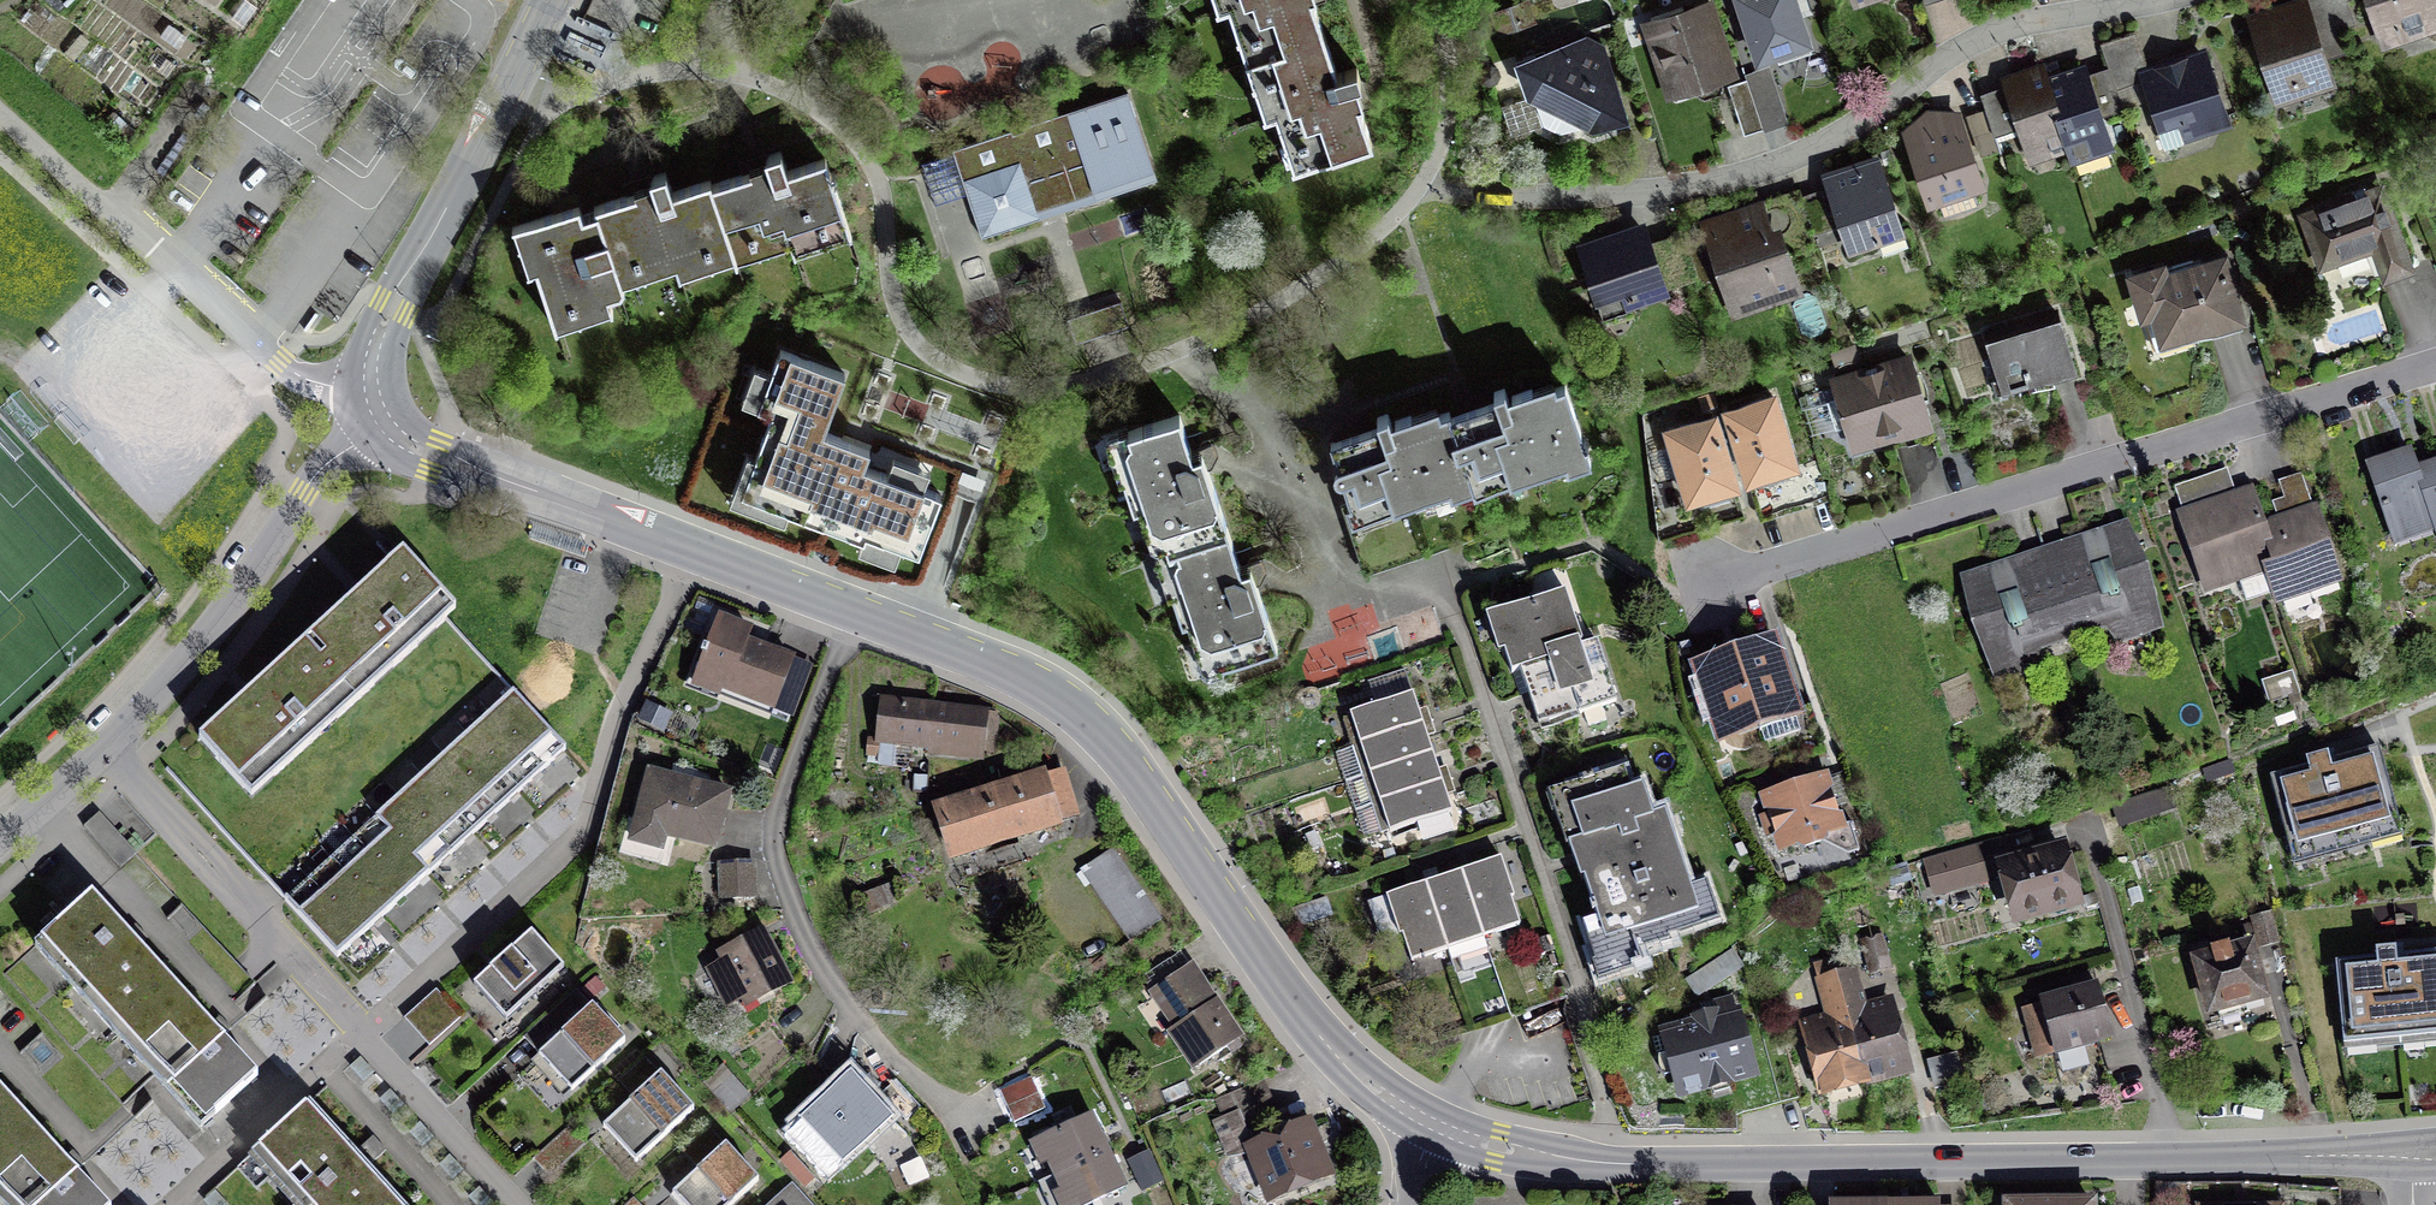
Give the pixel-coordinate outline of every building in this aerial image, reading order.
[(1250,61),(1321,38),(1309,2),(1314,0),(1214,0),(1219,14),(1233,9),(1250,61)] [(1754,73),(1812,55),(1795,0),(1731,0),(1754,73)] [(1854,13),(1894,0),(1850,0),(1854,13)] [(2398,48),(2435,36),(2435,0),(2382,0),(2398,48)] [(2308,1),(2249,21),(2280,112),(2340,92),(2308,1)] [(1736,79),(1713,5),(1642,27),(1665,101),(1736,79)] [(1335,80),(1321,38),(1250,61),(1269,118),(1281,114),(1300,170),(1334,159),(1366,148),(1353,109),(1360,106),(1354,88),(1360,86),(1356,74),(1335,80)] [(1597,38),(1522,64),(1548,139),(1623,112),(1597,38)] [(2208,51),(2138,74),(2159,138),(2179,131),(2186,151),(2235,134),(2208,51)] [(2089,68),(2047,80),(2072,160),(2075,172),(2117,159),(2089,68)] [(2030,173),(2072,160),(2047,80),(2044,70),(2002,83),(2030,173)] [(1728,86),(1744,134),(1763,128),(1747,80),(1728,86)] [(1132,84),(1065,106),(1092,191),(1159,169),(1132,84)] [(984,226),(1092,191),(1065,106),(956,141),(984,226)] [(1987,196),(1962,117),(1926,113),(1902,136),(1928,214),(1987,196)] [(736,252),(793,233),(797,246),(852,228),(827,149),(788,161),(782,143),(762,149),(764,156),(749,161),(751,168),(713,180),(736,252)] [(1878,161),(1823,180),(1850,260),(1905,241),(1878,161)] [(619,275),(675,257),(679,270),(736,252),(713,180),(710,173),(674,185),(667,165),(643,173),(645,179),(632,183),(634,189),(595,201),(596,204),(619,275)] [(2389,193),(2301,222),(2320,279),(2376,260),(2385,288),(2417,278),(2389,193)] [(619,275),(596,204),(580,209),(577,199),(509,221),(524,267),(533,264),(552,322),(606,304),(601,290),(622,283),(619,275)] [(1759,210),(1736,218),(1738,226),(1711,235),(1727,282),(1739,278),(1748,303),(1795,288),(1776,233),(1768,236),(1759,210)] [(1647,228),(1579,252),(1605,326),(1673,302),(1647,228)] [(2168,268),(2126,280),(2140,330),(2152,326),(2161,354),(2249,328),(2229,260),(2170,277),(2168,268)] [(2063,323),(1987,344),(2002,398),(2078,377),(2063,323)] [(785,528),(789,520),(861,546),(857,556),(895,570),(901,553),(918,560),(940,502),(922,495),(928,479),(894,466),(887,484),(862,475),(869,456),(855,451),(823,440),(844,381),(780,357),(771,379),(756,373),(744,406),(772,417),(756,462),(747,459),(728,508),(785,528)] [(1911,358),(1830,381),(1852,457),(1934,434),(1911,358)] [(1440,416),(1462,490),(1464,497),(1573,464),(1575,471),(1595,465),(1572,388),(1563,391),(1561,385),(1514,399),(1512,390),(1500,394),(1503,403),(1457,417),(1455,411),(1440,416)] [(1777,395),(1721,412),(1745,492),(1802,475),(1777,395)] [(1462,490),(1440,416),(1438,409),(1398,421),(1396,414),(1383,418),(1386,427),(1337,442),(1356,505),(1353,506),(1358,522),(1462,490)] [(1718,419),(1663,435),(1687,514),(1742,497),(1718,419)] [(1153,554),(1227,529),(1202,456),(1193,459),(1180,420),(1107,444),(1121,486),(1129,483),(1153,554)] [(2391,546),(2435,532),(2415,468),(2408,446),(2364,460),(2391,546)] [(2415,468),(2435,532),(2435,533),(2435,461),(2415,468)] [(2277,567),(2263,527),(2249,491),(2236,495),(2228,473),(2176,492),(2184,514),(2175,517),(2202,593),(2260,573),(2277,567)] [(2277,567),(2260,573),(2275,615),(2346,590),(2304,474),(2280,482),(2292,517),(2263,527),(2277,567)] [(1227,529),(1153,554),(1194,674),(1279,646),(1251,562),(1239,566),(1227,529)] [(2130,531),(2049,559),(2078,645),(2110,634),(2116,653),(2165,637),(2130,531)] [(305,643),(356,699),(459,606),(408,550),(305,643)] [(2044,656),(2078,645),(2049,559),(1964,587),(1997,686),(2049,668),(2044,656)] [(1584,640),(1568,592),(1487,619),(1501,660),(1506,658),(1512,677),(1522,674),(1542,734),(1621,708),(1600,644),(1581,650),(1579,642),(1584,640)] [(760,633),(725,619),(697,692),(728,704),(732,695),(778,713),(798,661),(755,645),(760,633)] [(1771,642),(1733,655),(1756,720),(1763,740),(1800,727),(1771,642)] [(356,699),(305,643),(203,735),(254,792),(356,699)] [(1717,733),(1756,720),(1733,655),(1695,668),(1717,733)] [(1351,717),(1360,744),(1421,723),(1404,673),(1370,684),(1378,708),(1351,717)] [(884,686),(877,733),(980,748),(987,701),(884,686)] [(491,713),(543,770),(566,749),(514,692),(491,713)] [(468,733),(521,791),(543,770),(491,713),(468,733)] [(1431,752),(1421,723),(1360,744),(1370,773),(1431,752)] [(445,754),(497,812),(521,791),(468,733),(445,754)] [(2399,822),(2379,749),(2337,761),(2339,769),(2331,772),(2327,757),(2308,762),(2309,768),(2271,779),(2291,851),(2322,843),(2324,850),(2369,837),(2367,830),(2399,822)] [(1370,773),(1380,802),(1441,782),(1431,752),(1370,773)] [(422,775),(474,832),(497,812),(445,754),(422,775)] [(1047,758),(933,794),(950,850),(1065,815),(1047,758)] [(2231,760),(2117,802),(2123,821),(2146,813),(2143,807),(2153,804),(2156,810),(2175,803),(2173,798),(2215,782),(2213,776),(2233,769),(2231,760)] [(1586,952),(1597,987),(1643,973),(1637,956),(1668,946),(1666,939),(1719,923),(1707,886),(1691,891),(1667,814),(1655,818),(1645,786),(1631,790),(1625,772),(1546,796),(1575,888),(1585,884),(1605,947),(1586,952)] [(741,796),(653,774),(634,849),(670,858),(674,844),(726,857),(741,796)] [(399,796),(451,853),(474,832),(422,775),(399,796)] [(1828,776),(1758,799),(1778,858),(1848,835),(1828,776)] [(1452,816),(1441,782),(1380,802),(1392,836),(1452,816)] [(376,817),(428,874),(451,853),(399,796),(376,817)] [(101,812),(86,826),(121,864),(136,850),(101,812)] [(353,837),(405,895),(428,874),(376,817),(353,837)] [(331,858),(383,915),(405,895),(353,837),(331,858)] [(2023,858),(2018,837),(1928,859),(1939,901),(1998,887),(1993,865),(2023,858)] [(1109,840),(1077,861),(1119,924),(1150,904),(1109,840)] [(1998,887),(2014,933),(2086,913),(2067,846),(2023,858),(1993,865),(1998,887)] [(307,878),(360,936),(383,915),(331,858),(307,878)] [(1502,859),(1461,872),(1483,937),(1518,925),(1510,901),(1515,899),(1502,859)] [(759,867),(721,868),(722,906),(760,905),(759,867)] [(1461,872),(1425,884),(1447,949),(1451,960),(1487,948),(1483,937),(1461,872)] [(360,936),(307,878),(284,899),(337,957),(360,936)] [(68,912),(91,891),(82,881),(59,902),(68,912)] [(1412,961),(1447,949),(1425,884),(1370,903),(1382,939),(1403,932),(1412,961)] [(1304,905),(1292,909),(1298,927),(1310,923),(1304,905)] [(51,956),(120,1032),(175,983),(140,944),(106,906),(51,956)] [(2278,942),(2270,913),(2252,918),(2260,946),(2278,942)] [(730,966),(712,976),(732,1014),(749,1004),(756,1017),(803,991),(772,934),(726,959),(730,966)] [(539,938),(482,991),(516,1027),(572,975),(539,938)] [(1883,940),(1860,946),(1870,981),(1892,975),(1883,940)] [(2214,957),(2197,961),(2211,1011),(2217,1009),(2220,1020),(2241,1014),(2238,1003),(2264,996),(2250,947),(2231,952),(2229,945),(2212,950),(2214,957)] [(2336,962),(2343,1037),(2376,1034),(2376,1041),(2424,1037),(2423,1029),(2435,1028),(2435,952),(2404,955),(2405,964),(2397,965),(2396,950),(2376,952),(2377,958),(2336,962)] [(1146,985),(1170,1019),(1163,1024),(1190,1063),(1242,1027),(1215,988),(1191,954),(1146,985)] [(1856,973),(1835,979),(1865,1088),(1913,1075),(1894,1001),(1866,1009),(1856,973)] [(1818,1100),(1865,1088),(1835,979),(1815,985),(1824,1020),(1798,1027),(1818,1100)] [(218,1031),(175,983),(120,1032),(212,1135),(267,1086),(218,1031)] [(406,1015),(428,1041),(459,1015),(437,989),(406,1015)] [(2100,990),(2041,1005),(2055,1062),(2115,1047),(2100,990)] [(1761,1082),(1741,1013),(1736,1014),(1732,1002),(1701,1009),(1704,1025),(1670,1034),(1691,1105),(1743,1094),(1742,1088),(1761,1082)] [(594,1006),(538,1052),(567,1088),(624,1043),(594,1006)] [(642,1105),(616,1129),(650,1165),(701,1117),(648,1060),(622,1085),(642,1105)] [(1007,1106),(1039,1091),(1032,1076),(999,1091),(1007,1106)] [(817,1112),(795,1131),(830,1171),(893,1117),(860,1078),(838,1096),(833,1090),(813,1108),(817,1112)] [(897,1080),(883,1092),(904,1118),(918,1106),(897,1080)] [(1278,1117),(1265,1081),(1214,1100),(1236,1160),(1254,1153),(1251,1146),(1244,1129),(1278,1117)] [(26,1120),(0,1090),(0,1142),(26,1120)] [(1039,1091),(1007,1106),(1013,1122),(1047,1107),(1039,1091)] [(300,1204),(391,1204),(400,1197),(372,1168),(310,1101),(252,1154),(300,1204)] [(1046,1163),(1053,1176),(1111,1149),(1094,1112),(1026,1144),(1037,1167),(1046,1163)] [(26,1120),(0,1142),(0,1204),(100,1204),(51,1148),(26,1120)] [(1251,1146),(1254,1153),(1269,1196),(1326,1176),(1307,1125),(1251,1146)] [(567,1129),(535,1157),(548,1172),(580,1144),(567,1129)] [(682,1199),(688,1204),(747,1204),(767,1186),(714,1130),(688,1154),(708,1175),(682,1199)] [(1111,1149),(1053,1176),(1059,1189),(1050,1194),(1056,1204),(1094,1204),(1130,1188),(1111,1149)] [(1148,1150),(1132,1157),(1146,1187),(1161,1180),(1148,1150)] [(797,1153),(787,1161),(805,1184),(815,1177),(797,1153)] [(1996,1188),(1996,1204),(2091,1204),(2091,1187),(1996,1188)] [(795,1188),(777,1204),(811,1204),(795,1188)] [(400,1197),(391,1204),(407,1204),(400,1197)]
